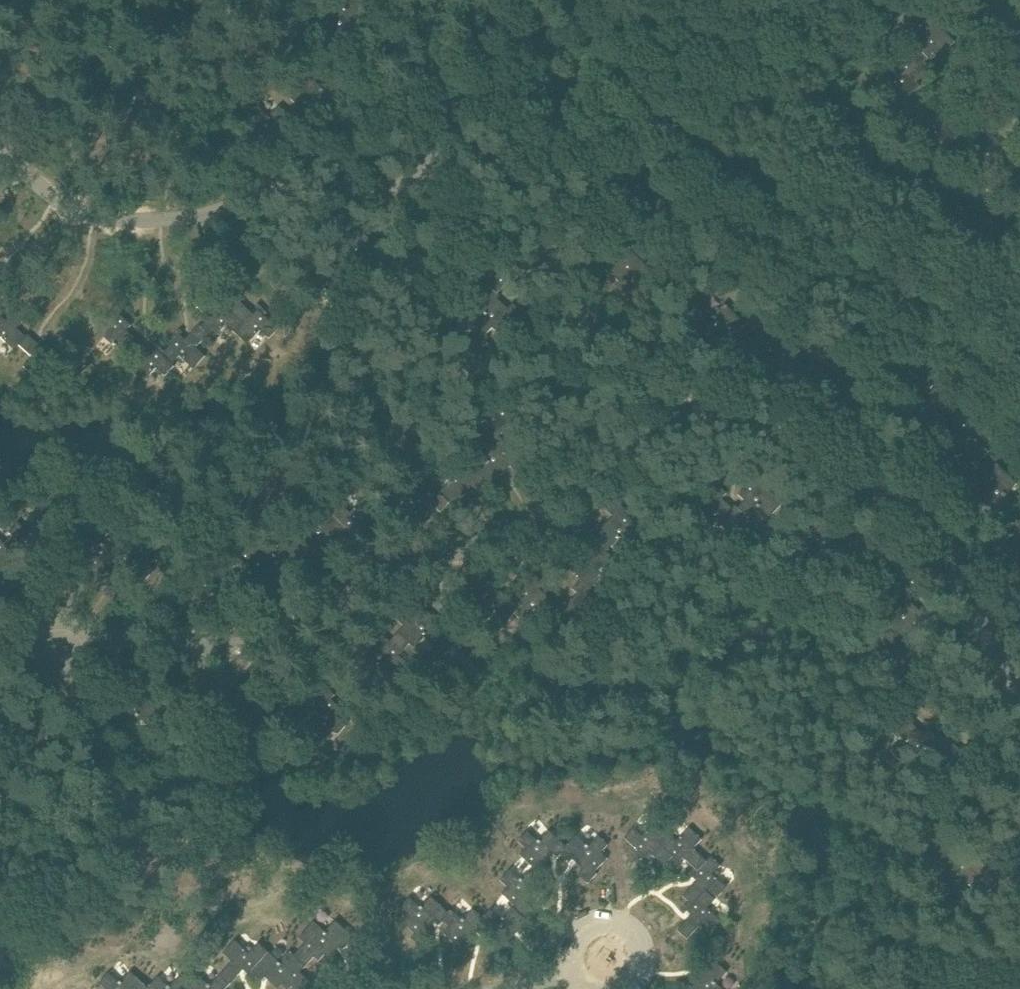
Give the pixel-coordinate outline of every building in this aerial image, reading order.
[(914,54),(925,64),(929,60),(939,70),(949,59),(945,54),(951,48),(937,34),(941,31),(928,18),(932,15),(921,4),(903,22),(914,33),(903,44),(913,54),(914,54)] [(914,54),(913,54),(904,64),(899,58),(878,79),(889,90),(879,101),(896,119),(907,108),(904,105),(916,92),(913,89),(927,75),(920,69),(925,64),(914,54)] [(291,129),(297,123),(286,113),(287,112),(279,105),(269,116),(258,105),(238,126),(243,131),(233,141),(244,152),(248,147),(254,153),(268,139),(272,143),(284,129),(287,132),(291,129)] [(643,261),(632,251),(627,256),(617,246),(607,257),(611,261),(605,268),(620,281),(616,285),(629,297),(626,301),(630,304),(629,305),(636,311),(654,293),(643,282),(653,271),(643,261)] [(501,295),(498,293),(491,287),(484,295),(483,294),(474,304),(486,314),(476,326),(478,328),(486,335),(486,334),(493,327),(499,333),(512,320),(514,322),(523,312),(513,303),(508,308),(498,298),(501,295)] [(227,324),(235,331),(244,322),(230,309),(233,305),(225,297),(221,301),(225,304),(220,309),(216,305),(205,294),(196,304),(210,317),(202,325),(201,326),(209,334),(214,338),(227,324)] [(244,322),(235,331),(248,343),(261,329),(270,338),(279,327),(265,314),(268,311),(259,303),(255,306),(259,309),(254,314),(250,310),(239,299),(233,305),(230,309),(244,322)] [(740,348),(751,338),(741,329),(746,324),(725,303),(715,314),(703,304),(686,322),(697,333),(700,329),(709,338),(713,341),(716,338),(731,351),(737,345),(740,348)] [(0,310),(0,337),(14,350),(19,344),(18,344),(25,336),(17,328),(29,314),(19,305),(5,320),(1,316),(4,313),(0,310)] [(126,347),(135,337),(127,330),(132,325),(121,314),(110,325),(112,327),(104,336),(116,347),(121,341),(126,347)] [(175,340),(165,351),(162,355),(172,364),(172,363),(180,355),(194,368),(206,355),(197,347),(209,334),(201,326),(202,325),(199,324),(189,335),(185,339),(181,335),(184,332),(180,328),(172,337),(175,340)] [(18,344),(19,344),(32,357),(23,366),(36,378),(49,364),(58,372),(67,361),(53,348),(56,345),(47,337),(43,340),(47,343),(42,348),(38,344),(27,334),(25,336),(18,344)] [(135,337),(126,347),(140,360),(131,369),(144,381),(157,367),(166,375),(175,365),(172,363),(172,364),(162,355),(165,351),(157,342),(153,346),(155,347),(150,352),(146,348),(135,337)] [(493,448),(500,441),(502,439),(499,436),(509,425),(515,430),(524,420),(514,411),(512,413),(498,400),(492,407),(485,400),(475,410),(486,420),(476,432),(485,441),(493,448)] [(953,404),(943,415),(948,419),(942,425),(956,439),(952,443),(964,456),(961,459),(971,469),(982,458),(990,451),(979,440),(989,429),(968,409),(963,414),(953,404)] [(495,489),(504,479),(501,476),(510,465),(516,470),(525,460),(515,451),(513,453),(500,441),(493,448),(485,441),(477,450),(488,460),(477,472),(487,482),(495,489)] [(982,458),(971,469),(976,473),(970,479),(984,493),(980,496),(993,509),(990,512),(1000,522),(1010,511),(1011,512),(1018,504),(1007,494),(1018,483),(997,462),(992,467),(982,458)] [(439,492),(449,502),(457,509),(466,499),(463,496),(473,486),(478,491),(487,482),(477,472),(475,474),(462,461),(456,467),(448,460),(439,470),(450,481),(439,492)] [(744,499),(737,506),(736,506),(745,514),(748,517),(758,506),(770,517),(786,499),(777,490),(774,493),(763,483),(768,478),(758,468),(749,478),(750,479),(737,493),(744,499)] [(401,513),(420,529),(429,520),(426,517),(436,506),(441,511),(449,502),(439,492),(438,494),(424,481),(418,488),(411,481),(401,491),(412,501),(401,513)] [(736,506),(737,506),(734,503),(731,506),(721,496),(726,491),(715,481),(706,491),(710,495),(699,507),(706,513),(697,522),(707,532),(717,521),(729,531),(745,514),(736,506)] [(358,527),(373,542),(382,532),(368,519),(377,510),(364,498),(351,512),(340,502),(331,512),(349,529),(343,535),(348,540),(355,533),(353,532),(358,527)] [(599,539),(610,549),(620,538),(631,548),(640,538),(633,531),(638,525),(625,512),(627,510),(617,500),(608,510),(613,515),(603,526),(600,523),(591,533),(599,540),(599,539)] [(1000,522),(1004,526),(998,532),(1012,546),(1009,550),(1019,561),(1019,521),(1011,512),(1010,511),(1000,522)] [(349,529),(331,512),(321,523),(310,512),(295,528),(301,534),(290,546),(290,547),(302,558),(310,548),(315,552),(321,546),(325,549),(337,536),(340,539),(343,535),(349,529)] [(135,571),(145,580),(155,570),(149,565),(159,555),(162,558),(171,548),(153,531),(143,543),(132,532),(123,542),(122,542),(130,549),(124,556),(138,568),(135,571)] [(91,534),(82,544),(90,551),(84,558),(97,570),(95,572),(105,582),(114,572),(109,567),(119,557),(122,559),(124,556),(130,549),(122,542),(123,542),(113,533),(103,544),(91,534)] [(573,572),(581,579),(582,578),(592,587),(602,577),(613,587),(622,577),(615,570),(621,564),(607,551),(610,549),(599,539),(599,540),(590,549),(596,554),(586,565),(583,562),(573,572)] [(546,622),(556,611),(563,604),(562,603),(553,595),(550,598),(540,588),(545,583),(535,573),(525,583),(528,586),(516,598),(523,605),(515,613),(524,622),(535,611),(546,622)] [(481,606),(475,613),(485,622),(495,612),(506,623),(515,613),(523,605),(516,598),(513,595),(510,599),(500,589),(505,584),(495,574),(485,584),(488,587),(475,600),(481,606)] [(592,587),(582,578),(581,579),(572,588),(578,593),(568,604),(565,601),(562,603),(563,604),(556,611),(574,627),(584,615),(595,626),(605,616),(597,609),(603,602),(590,590),(592,587)] [(425,636),(436,646),(453,628),(446,622),(443,618),(440,621),(427,609),(423,613),(417,607),(412,611),(403,602),(392,614),(404,626),(399,631),(411,642),(410,643),(415,647),(425,636)] [(411,642),(399,631),(390,641),(386,637),(380,643),(376,640),(364,653),(361,650),(357,654),(357,653),(350,660),(369,677),(379,666),(390,677),(406,660),(399,654),(410,643),(411,642)] [(307,710),(305,713),(299,720),(299,721),(317,736),(327,724),(339,734),(348,724),(338,716),(344,709),(332,699),(336,694),(325,685),(315,697),(320,702),(310,713),(307,710)] [(927,745),(929,747),(941,758),(930,769),(940,778),(947,770),(954,776),(966,763),(969,765),(978,755),(968,746),(963,751),(953,742),(956,738),(946,729),(938,737),(929,728),(924,733),(914,724),(917,720),(907,711),(890,729),(902,740),(891,751),(901,760),(908,753),(915,759),(927,745)] [(658,843),(666,834),(654,821),(640,835),(632,827),(622,837),(636,850),(633,853),(642,862),(645,859),(642,856),(647,851),(662,866),(668,860),(671,856),(658,843)] [(674,841),(666,834),(658,843),(671,856),(668,860),(676,868),(679,865),(676,862),(681,857),(692,868),(696,872),(705,862),(705,861),(692,849),(700,840),(688,827),(674,841)] [(558,853),(564,846),(547,830),(536,842),(525,831),(516,841),(524,848),(518,854),(531,867),(529,869),(538,879),(539,878),(548,869),(543,864),(552,854),(556,857),(558,854),(558,853)] [(575,836),(564,846),(558,853),(558,854),(568,863),(571,860),(581,869),(576,875),(586,884),(595,874),(593,872),(606,859),(599,852),(607,845),(597,836),(586,847),(575,836)] [(696,872),(692,868),(684,877),(687,880),(690,877),(695,881),(680,896),(686,902),(690,906),(703,892),(712,901),(724,888),(710,875),(719,866),(709,857),(705,861),(705,862),(696,872)] [(547,886),(539,878),(538,879),(529,869),(518,880),(507,870),(498,880),(505,887),(499,893),(513,906),(510,908),(520,918),(521,917),(530,908),(525,903),(534,893),(537,896),(547,886)] [(705,909),(712,901),(703,892),(690,906),(686,902),(678,911),(681,914),(684,911),(689,915),(674,930),(684,940),(697,926),(706,935),(718,922),(705,909)] [(439,919),(446,912),(429,896),(418,907),(407,897),(398,907),(407,916),(401,922),(412,933),(408,937),(418,947),(430,935),(424,930),(434,920),(437,923),(440,920),(439,919)] [(479,935),(482,932),(481,932),(487,925),(480,918),(471,908),(460,920),(449,909),(446,912),(439,919),(440,920),(447,926),(441,933),(454,945),(452,948),(462,957),(471,947),(466,942),(476,932),(479,935)] [(529,924),(521,917),(520,918),(510,908),(500,919),(489,908),(480,918),(487,925),(481,932),(482,932),(495,944),(492,947),(502,956),(512,946),(506,941),(516,931),(519,934),(529,924)] [(293,954),(305,965),(314,955),(318,959),(324,953),(328,957),(340,944),(344,947),(354,936),(335,919),(325,930),(314,919),(298,936),(305,942),(294,953),(293,954)] [(232,960),(219,974),(229,983),(243,968),(247,972),(246,973),(253,979),(257,975),(250,968),(268,950),(258,941),(249,952),(234,939),(222,951),(232,960)] [(268,950),(250,968),(257,975),(261,978),(264,975),(277,987),(281,983),(287,988),(288,988),(291,985),(296,988),(306,988),(312,982),(300,971),(305,965),(293,954),(294,953),(289,949),(279,960),(268,950)] [(717,983),(728,972),(709,955),(699,966),(702,969),(690,982),(694,985),(691,988),(723,988),(717,983)] [(147,986),(130,970),(119,981),(108,971),(99,981),(106,988),(105,988),(144,988),(147,986)] [(229,983),(219,974),(209,984),(197,974),(188,983),(183,988),(223,988),(229,983)] [(188,983),(179,975),(169,986),(157,975),(147,986),(144,988),(183,988),(188,983)]
